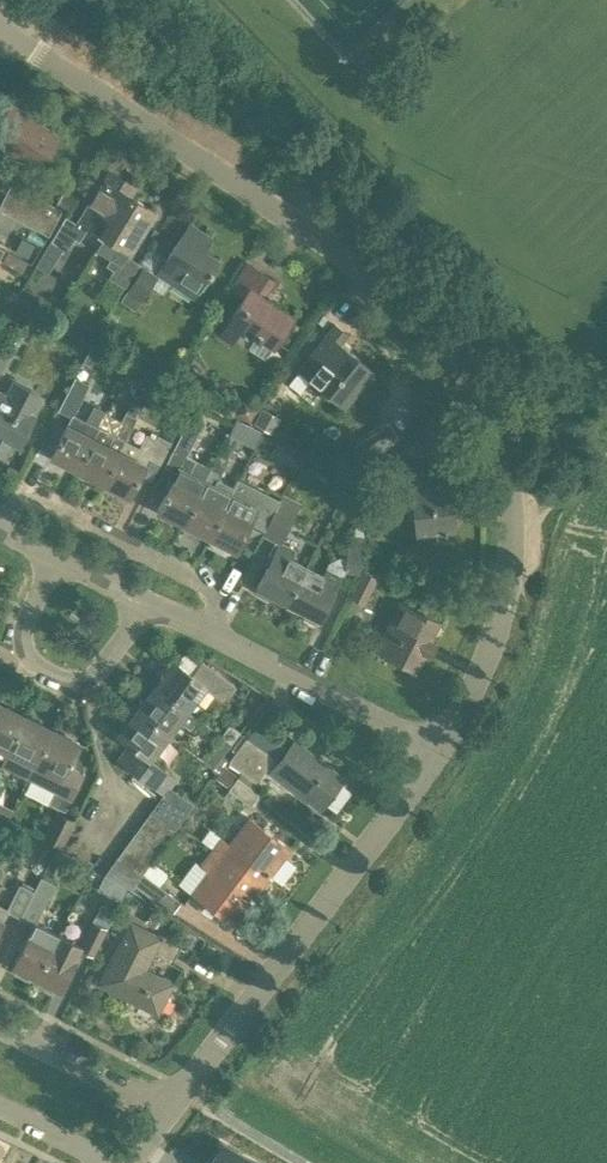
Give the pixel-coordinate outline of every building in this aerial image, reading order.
[(58,135),(10,103),(0,119),(0,144),(36,168),(58,135)] [(104,234),(128,195),(134,185),(108,170),(76,222),(65,215),(50,240),(67,250),(73,238),(78,241),(88,224),(104,234)] [(67,210),(82,186),(70,178),(55,205),(13,182),(6,195),(55,222),(63,208),(67,210)] [(55,222),(6,195),(0,206),(0,209),(48,236),(55,222)] [(128,195),(104,234),(96,249),(111,258),(106,265),(113,269),(108,276),(125,286),(140,262),(128,255),(155,211),(128,195)] [(191,294),(216,258),(201,248),(209,237),(188,223),(156,270),(191,294)] [(22,238),(15,251),(28,258),(34,245),(22,238)] [(21,271),(26,261),(7,252),(2,262),(21,271)] [(135,309),(158,275),(142,265),(120,299),(135,309)] [(262,295),(272,279),(259,271),(248,287),(247,286),(215,334),(228,342),(240,324),(272,345),(292,315),(262,295)] [(22,287),(15,300),(27,307),(34,295),(22,287)] [(342,405),(370,369),(338,343),(346,333),(334,323),(297,369),(342,405)] [(9,354),(0,349),(0,373),(9,354)] [(86,420),(73,413),(89,383),(74,376),(58,408),(71,415),(66,424),(50,455),(78,469),(98,427),(100,428),(108,412),(93,405),(86,420)] [(12,380),(4,396),(0,394),(0,454),(1,455),(8,440),(18,445),(34,415),(44,396),(12,380)] [(191,398),(178,392),(172,402),(174,410),(183,414),(191,398)] [(114,434),(100,428),(98,427),(78,469),(103,482),(124,437),(126,438),(142,405),(131,399),(114,434)] [(243,400),(236,413),(249,420),(256,407),(243,400)] [(263,426),(271,411),(264,407),(256,422),(263,426)] [(157,508),(185,522),(200,492),(205,481),(203,481),(189,473),(196,460),(187,456),(202,424),(189,417),(164,466),(176,471),(157,508)] [(239,417),(232,431),(257,445),(265,431),(239,417)] [(170,439),(158,433),(156,438),(146,433),(140,445),(126,438),(124,437),(103,482),(128,494),(148,454),(159,460),(170,439)] [(271,454),(294,466),(302,451),(278,439),(271,454)] [(185,522),(210,535),(225,504),(234,487),(219,480),(229,459),(217,453),(203,481),(205,481),(200,492),(185,522)] [(440,482),(439,468),(408,472),(415,533),(453,528),(448,481),(440,482)] [(225,504),(210,535),(235,547),(244,529),(246,531),(253,515),(267,522),(277,499),(238,479),(234,487),(225,504)] [(371,486),(362,494),(375,506),(383,497),(371,486)] [(288,602),(306,566),(288,557),(293,548),(278,541),(297,505),(279,496),(277,499),(267,522),(261,533),(275,539),(268,554),(272,556),(256,586),(288,602)] [(306,566),(288,602),(318,617),(342,574),(343,574),(345,570),(359,572),(365,534),(350,532),(347,556),(341,555),(329,561),(322,574),(306,566)] [(364,603),(376,577),(363,571),(351,597),(364,603)] [(427,653),(435,640),(429,637),(438,620),(401,601),(375,648),(413,668),(422,651),(427,653)] [(186,708),(204,686),(223,700),(234,685),(201,660),(191,673),(173,659),(155,684),(186,708)] [(190,728),(198,718),(186,708),(155,684),(136,708),(168,732),(178,719),(190,728)] [(7,750),(25,714),(0,702),(0,747),(7,750)] [(166,768),(151,754),(168,732),(136,708),(117,733),(128,742),(114,761),(115,762),(117,759),(135,773),(132,776),(160,796),(159,797),(184,815),(192,804),(169,787),(176,779),(164,770),(166,768)] [(28,776),(52,728),(25,714),(7,750),(1,763),(28,776)] [(223,755),(240,732),(229,724),(220,736),(222,738),(214,748),(223,755)] [(70,797),(71,795),(83,772),(68,764),(79,742),(52,728),(28,776),(70,797)] [(253,784),(256,780),(274,755),(246,735),(228,760),(242,770),(240,774),(253,784)] [(320,806),(342,777),(293,739),(271,768),(320,806)] [(213,768),(223,755),(214,748),(205,761),(213,768)] [(238,776),(224,766),(215,778),(229,788),(224,795),(233,801),(237,796),(250,806),(259,794),(251,787),(253,784),(240,774),(238,776)] [(175,828),(184,815),(159,797),(150,810),(175,828)] [(166,840),(175,828),(150,810),(141,822),(166,840)] [(56,811),(43,835),(42,836),(59,845),(73,820),(56,811)] [(291,847),(249,815),(228,842),(220,836),(212,847),(262,886),(291,847)] [(157,852),(166,840),(141,822),(132,834),(157,852)] [(16,830),(8,846),(35,860),(43,844),(16,830)] [(139,876),(142,872),(157,852),(132,834),(114,857),(139,876)] [(233,924),(262,886),(212,847),(199,865),(206,871),(191,891),(233,924)] [(129,889),(139,876),(114,857),(102,874),(129,889)] [(172,913),(181,901),(142,872),(139,876),(129,889),(163,913),(166,909),(172,913)] [(34,892),(21,916),(34,922),(12,964),(18,967),(15,973),(30,981),(33,975),(36,976),(59,933),(48,927),(37,921),(56,885),(41,877),(34,892)] [(9,909),(21,916),(34,892),(20,885),(8,907),(0,903),(0,925),(9,909)] [(93,953),(106,928),(109,922),(114,913),(116,910),(101,903),(89,927),(81,944),(59,933),(36,976),(41,979),(38,985),(52,993),(56,986),(59,988),(80,946),(93,953)] [(119,927),(124,918),(114,913),(109,922),(119,927)] [(172,982),(144,968),(160,937),(130,921),(113,952),(117,955),(109,970),(105,968),(98,982),(156,1012),(172,982)] [(209,1162),(254,1162),(221,1143),(209,1162)]
